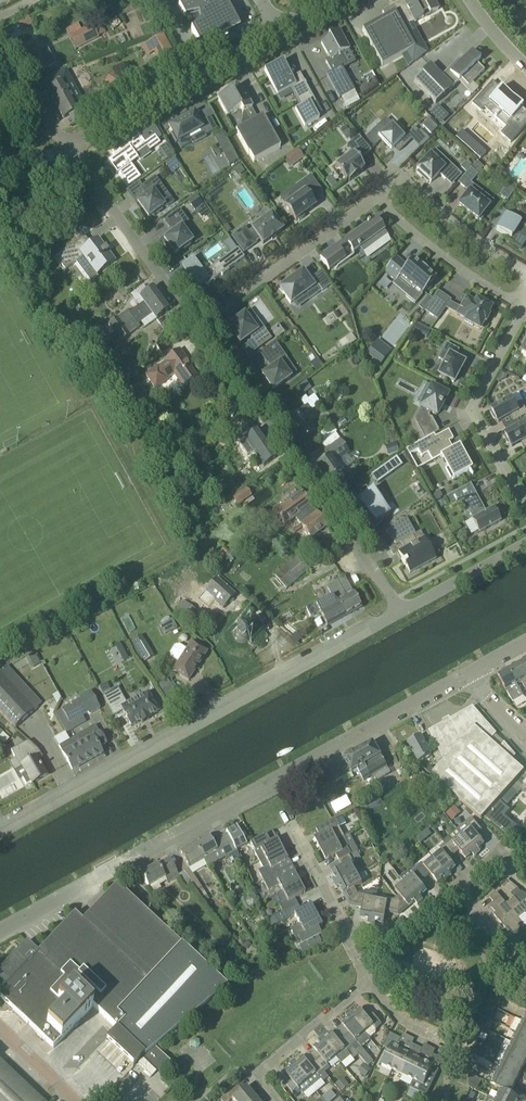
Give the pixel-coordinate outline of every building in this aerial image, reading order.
[(238,24),(225,0),(208,0),(210,6),(202,8),(194,0),(192,0),(179,7),(200,45),(238,24)] [(392,7),(403,28),(409,25),(414,22),(438,9),(434,3),(437,1),(436,0),(402,0),(402,1),(392,7)] [(414,48),(403,28),(392,7),(382,12),(385,17),(362,30),(382,66),(414,48)] [(69,35),(75,49),(98,37),(92,24),(69,35)] [(409,25),(403,28),(414,48),(422,44),(416,32),(413,34),(409,25)] [(326,75),(339,99),(354,90),(342,67),(347,64),(341,54),(349,50),(339,31),(328,37),(329,38),(321,43),(330,59),(326,62),(331,72),(326,75)] [(148,71),(176,61),(166,35),(150,41),(155,57),(144,61),(148,71)] [(47,47),(38,52),(32,41),(17,48),(32,77),(47,70),(46,68),(56,63),(47,47)] [(416,50),(404,56),(409,65),(422,56),(419,50),(416,50)] [(422,74),(414,81),(435,104),(443,96),(444,97),(452,88),(452,87),(461,79),(468,86),(484,71),(477,63),(480,60),(472,51),(453,69),(451,67),(452,67),(451,66),(441,76),(430,65),(421,73),(422,74)] [(286,65),(285,65),(283,62),(264,72),(277,96),(290,88),(300,106),(295,108),(305,126),(319,118),(311,104),(315,102),(306,84),(305,81),(303,82),(301,79),(302,78),(300,73),(291,78),(287,71),(289,70),(286,65)] [(67,69),(53,76),(44,82),(63,118),(79,110),(73,101),(70,95),(78,91),(67,69)] [(472,104),(472,105),(473,104),(480,111),(489,101),(501,112),(496,118),(507,128),(501,134),(510,142),(509,143),(510,143),(525,125),(525,116),(519,110),(521,108),(515,103),(516,102),(492,81),(472,104)] [(263,116),(258,119),(252,107),(242,89),(233,93),(231,90),(217,98),(227,115),(241,108),(243,112),(244,112),(250,123),(236,131),(248,154),(249,153),(254,161),(280,147),(263,116)] [(86,106),(90,115),(97,112),(92,103),(86,106)] [(432,113),(441,123),(449,115),(440,105),(432,113)] [(181,149),(192,143),(188,136),(202,129),(205,136),(217,129),(210,116),(199,123),(194,113),(177,122),(177,121),(177,120),(168,125),(168,126),(168,125),(173,133),(171,134),(171,133),(170,134),(176,144),(176,143),(177,142),(181,149)] [(429,119),(422,125),(431,134),(437,128),(429,119)] [(381,124),(367,137),(376,146),(381,140),(385,144),(391,151),(395,147),(398,150),(399,150),(401,150),(412,139),(419,132),(419,131),(414,126),(414,127),(404,137),(396,129),(392,124),(386,129),(381,124)] [(231,146),(223,132),(215,136),(223,151),(231,146)] [(128,186),(141,177),(131,164),(138,159),(137,157),(148,148),(150,151),(160,143),(155,136),(145,143),(138,133),(109,148),(115,156),(108,161),(117,174),(119,173),(128,186)] [(353,153),(352,151),(340,160),(341,162),(335,166),(346,181),(348,180),(349,181),(360,174),(359,172),(364,168),(358,160),(363,156),(364,157),(371,152),(370,151),(371,151),(359,136),(358,136),(360,139),(354,143),(359,150),(353,153)] [(294,151),(288,155),(293,162),(299,158),(294,151)] [(418,170),(416,172),(421,177),(423,175),(431,182),(439,174),(445,180),(456,169),(442,156),(437,161),(430,155),(416,169),(418,170)] [(166,164),(172,172),(180,166),(174,158),(166,164)] [(466,159),(460,166),(466,170),(472,164),(466,159)] [(480,172),(484,166),(477,161),(472,167),(480,172)] [(458,182),(465,188),(477,174),(470,168),(458,182)] [(297,219),(299,221),(304,217),(303,215),(315,206),(308,196),(313,193),(313,194),(320,189),(311,175),(304,181),(307,185),(294,194),(296,197),(284,205),(296,220),(297,219)] [(330,175),(324,179),(331,189),(337,185),(330,175)] [(143,210),(141,211),(145,217),(147,215),(148,217),(155,212),(157,214),(162,210),(161,208),(164,206),(160,200),(167,195),(161,186),(162,185),(155,176),(140,187),(146,196),(137,202),(143,210)] [(489,206),(482,201),(486,196),(473,185),(458,205),(465,210),(464,211),(471,216),(471,215),(478,220),(479,219),(480,220),(485,214),(484,213),(489,206)] [(189,202),(195,210),(203,204),(197,196),(189,202)] [(173,252),(175,254),(183,248),(184,250),(190,246),(188,244),(192,241),(182,227),(189,222),(179,209),(164,220),(169,228),(170,228),(173,232),(164,239),(166,242),(167,241),(169,244),(168,244),(169,246),(167,248),(171,253),(173,252)] [(243,252),(256,243),(255,242),(259,239),(263,243),(262,243),(263,244),(264,243),(270,238),(271,238),(274,235),(274,236),(275,235),(282,230),(283,230),(282,229),(272,215),(272,214),(271,214),(271,215),(264,220),(264,219),(263,220),(260,222),(259,223),(253,228),(252,228),(252,229),(253,230),(248,233),(244,228),(232,236),(243,252)] [(524,215),(519,223),(506,215),(496,229),(513,240),(512,243),(521,249),(525,242),(525,243),(525,216),(524,215)] [(371,244),(384,235),(384,233),(384,232),(382,229),(384,228),(378,222),(377,222),(375,219),(369,224),(368,223),(366,225),(367,225),(355,234),(353,232),(347,237),(348,238),(344,241),(353,253),(360,248),(362,252),(371,245),(371,244)] [(98,238),(89,244),(83,236),(55,256),(65,269),(83,256),(96,275),(115,260),(98,238)] [(344,241),(344,242),(320,259),(329,271),(339,263),(340,265),(352,257),(353,255),(353,253),(344,241)] [(193,257),(183,265),(199,287),(205,283),(207,285),(221,274),(222,275),(229,270),(228,269),(238,262),(237,260),(239,259),(240,261),(244,257),(238,248),(233,251),(234,253),(233,255),(231,253),(204,273),(193,257)] [(396,257),(397,257),(396,256),(384,271),(384,272),(395,281),(396,281),(400,276),(413,288),(411,290),(406,296),(415,303),(426,290),(427,290),(428,291),(432,286),(431,284),(436,279),(435,278),(435,279),(427,272),(428,272),(421,267),(413,260),(414,260),(413,260),(407,266),(396,257)] [(310,282),(303,272),(280,288),(290,303),(304,293),(309,300),(322,291),(331,285),(321,271),(312,278),(313,279),(310,282)] [(113,330),(116,333),(134,319),(162,298),(154,287),(140,297),(144,302),(130,313),(128,311),(118,319),(118,318),(106,327),(110,332),(113,330)] [(450,300),(438,292),(425,310),(437,319),(450,300)] [(465,322),(479,329),(480,330),(484,322),(485,323),(485,324),(490,316),(489,315),(489,316),(487,315),(491,308),(489,306),(490,305),(484,301),(483,303),(476,300),(475,302),(466,297),(457,314),(466,319),(465,322)] [(134,319),(116,333),(122,342),(131,335),(130,335),(140,327),(139,325),(153,314),(157,320),(170,309),(162,298),(134,319)] [(244,314),(227,326),(235,338),(239,345),(244,341),(250,337),(253,341),(258,348),(272,339),(266,331),(257,318),(250,322),(244,314)] [(417,323),(412,332),(418,336),(420,333),(423,326),(417,323)] [(271,330),(275,336),(283,331),(278,324),(271,330)] [(80,329),(75,333),(79,339),(84,335),(80,329)] [(351,333),(345,337),(351,345),(356,341),(351,333)] [(272,388),(273,390),(290,377),(280,363),(287,358),(275,341),(259,353),(266,363),(267,362),(271,368),(262,375),(268,383),(266,384),(270,390),(272,388)] [(375,343),(366,353),(381,365),(389,354),(375,343)] [(444,362),(438,374),(453,383),(457,376),(461,369),(464,362),(455,357),(459,350),(446,343),(438,359),(444,362)] [(196,376),(189,367),(191,366),(191,365),(189,366),(185,361),(187,359),(179,350),(164,361),(165,362),(158,367),(158,366),(146,375),(155,388),(167,379),(167,378),(174,373),(183,386),(196,376)] [(311,362),(310,363),(315,371),(321,366),(316,359),(315,359),(311,362)] [(119,373),(117,382),(120,382),(126,383),(127,378),(128,375),(121,373),(119,373)] [(306,381),(299,386),(304,393),(311,388),(306,381)] [(431,387),(421,407),(417,416),(420,423),(416,425),(417,426),(424,439),(424,438),(424,439),(434,434),(439,431),(438,431),(439,430),(432,418),(431,418),(431,417),(430,417),(429,415),(430,412),(436,415),(440,408),(441,408),(444,403),(443,403),(447,395),(431,387)] [(492,409),(492,410),(492,411),(490,412),(494,419),(496,418),(498,422),(510,416),(514,422),(525,415),(525,410),(521,401),(516,405),(512,398),(505,402),(504,400),(497,404),(498,406),(492,409)] [(314,433),(304,420),(302,416),(311,410),(307,405),(284,421),(300,444),(314,433)] [(324,436),(335,428),(331,423),(320,431),(324,436)] [(525,423),(505,434),(506,435),(504,437),(508,444),(510,443),(512,447),(524,440),(525,444),(525,424),(525,423)] [(244,461),(249,457),(255,454),(264,466),(277,457),(258,429),(256,430),(252,425),(237,435),(237,439),(243,449),(238,452),(244,461)] [(453,479),(469,470),(470,470),(462,454),(465,452),(461,444),(453,449),(449,441),(453,439),(448,430),(435,437),(434,434),(424,439),(411,447),(414,452),(418,450),(421,456),(434,449),(439,457),(440,456),(442,455),(454,477),(453,478),(453,479)] [(344,476),(341,472),(334,462),(338,460),(348,452),(340,440),(324,451),(329,457),(316,466),(327,482),(334,477),(337,481),(340,482),(344,479),(344,476)] [(396,442),(385,445),(388,454),(399,450),(396,442)] [(383,466),(371,475),(377,484),(389,475),(383,466)] [(470,484),(446,497),(451,507),(464,500),(474,518),(471,519),(479,533),(501,521),(493,507),(485,512),(475,494),(476,494),(470,483),(470,484)] [(390,513),(372,488),(368,491),(365,487),(358,492),(362,496),(356,500),(369,517),(366,518),(365,518),(373,529),(382,523),(382,522),(381,523),(380,521),(390,513)] [(246,488),(232,498),(237,505),(251,495),(246,488)] [(434,496),(433,497),(436,502),(440,499),(440,498),(442,496),(439,491),(433,495),(434,496)] [(310,538),(327,526),(317,513),(311,505),(302,493),(275,513),(285,526),(289,522),(296,517),(301,524),(310,538)] [(413,536),(415,534),(407,518),(385,530),(396,545),(400,543),(404,550),(398,553),(409,574),(436,559),(424,538),(417,542),(413,536)] [(227,553),(233,558),(239,551),(233,546),(229,550),(227,553)] [(301,551),(275,574),(286,588),(287,588),(313,566),(301,551)] [(341,589),(345,596),(336,601),(345,617),(361,608),(344,576),(337,580),(341,589)] [(209,607),(214,601),(223,609),(235,595),(216,578),(207,589),(201,595),(199,598),(209,607)] [(345,617),(336,601),(335,602),(331,594),(307,607),(312,616),(318,612),(326,627),(345,617)] [(186,602),(174,615),(182,622),(193,608),(186,602)] [(279,616),(281,622),(294,617),(291,611),(279,616)] [(249,629),(246,626),(244,626),(243,625),(242,625),(241,625),(240,626),(238,626),(237,627),(236,627),(235,628),(235,629),(234,630),(233,632),(233,633),(233,634),(233,635),(233,636),(234,638),(234,639),(235,640),(236,641),(237,642),(241,643),(245,643),(251,651),(257,645),(250,638),(251,633),(249,629)] [(154,656),(145,641),(142,635),(132,640),(136,646),(141,655),(144,661),(154,656)] [(170,657),(178,663),(173,671),(188,681),(207,651),(192,641),(187,649),(179,644),(175,645),(169,653),(170,657)] [(123,643),(115,647),(119,654),(127,650),(123,643)] [(34,654),(26,658),(31,669),(40,664),(34,654)] [(509,669),(517,685),(522,682),(525,690),(525,676),(519,663),(509,669)] [(14,726),(34,711),(42,704),(7,665),(0,672),(0,711),(14,726)] [(523,696),(517,685),(509,669),(498,675),(506,691),(513,702),(523,696)] [(147,720),(149,719),(148,717),(158,712),(158,711),(160,710),(157,703),(154,705),(148,693),(146,694),(147,694),(148,694),(149,697),(135,705),(133,702),(134,701),(126,705),(117,688),(111,691),(106,683),(98,687),(113,715),(122,710),(131,727),(141,721),(142,723),(144,722),(143,720),(146,718),(147,720)] [(80,699),(61,710),(69,724),(82,717),(88,713),(89,715),(100,709),(90,691),(79,697),(80,699)] [(428,731),(443,759),(444,760),(435,771),(432,774),(441,781),(439,783),(481,820),(524,771),(512,760),(516,756),(504,743),(496,750),(489,741),(497,734),(473,707),(428,731)] [(96,725),(89,729),(74,738),(59,746),(72,770),(87,761),(102,753),(99,748),(106,744),(100,733),(96,725)] [(431,756),(421,736),(408,743),(419,763),(431,756)] [(18,747),(20,750),(18,747),(11,750),(21,768),(23,767),(26,773),(21,776),(26,784),(31,782),(32,783),(46,775),(37,760),(42,757),(39,750),(28,741),(18,747)] [(387,768),(373,743),(364,747),(365,749),(363,750),(362,749),(356,752),(362,762),(359,764),(361,767),(364,766),(370,777),(387,768)] [(336,782),(357,770),(363,781),(370,777),(364,766),(361,767),(359,764),(362,762),(356,752),(355,752),(355,753),(356,753),(353,755),(353,754),(344,759),(346,763),(338,768),(336,763),(328,767),(336,782)] [(513,788),(518,793),(521,790),(524,792),(525,790),(525,773),(513,788)] [(500,802),(485,817),(496,827),(496,826),(504,833),(508,836),(512,840),(521,830),(513,823),(505,816),(510,811),(516,804),(506,795),(501,800),(500,802)] [(460,834),(477,854),(480,851),(478,848),(484,843),(477,835),(483,830),(474,819),(468,824),(470,827),(461,834),(460,834)] [(319,836),(315,839),(321,850),(337,841),(332,831),(339,827),(335,820),(316,830),(319,836)] [(237,851),(236,850),(247,845),(236,825),(226,831),(228,835),(212,843),(208,836),(194,844),(203,860),(206,866),(206,867),(227,856),(231,863),(240,859),(236,851),(237,851)] [(442,842),(453,855),(459,850),(466,859),(472,853),(474,856),(477,854),(460,834),(461,834),(457,830),(442,842)] [(337,841),(321,850),(326,860),(336,855),(339,861),(357,852),(359,851),(350,834),(337,841)] [(254,852),(259,861),(282,849),(276,839),(269,843),(265,835),(250,843),(254,852)] [(432,859),(448,878),(451,875),(449,872),(455,867),(449,859),(453,855),(442,842),(429,853),(433,858),(432,859)] [(179,852),(188,868),(203,860),(194,844),(179,852)] [(282,849),(259,861),(263,868),(258,871),(263,880),(281,871),(278,865),(288,860),(282,849)] [(357,852),(339,861),(342,867),(332,872),(336,880),(333,881),(335,885),(357,873),(351,863),(354,862),(354,861),(360,857),(357,852)] [(414,866),(425,879),(430,874),(437,882),(443,877),(446,880),(448,878),(432,859),(429,855),(415,866),(415,865),(414,866)] [(148,887),(164,877),(165,878),(177,872),(176,871),(169,858),(140,874),(148,887)] [(404,882),(403,883),(420,901),(423,899),(420,896),(427,891),(420,883),(425,879),(414,866),(400,877),(404,882)] [(184,871),(178,875),(179,877),(185,886),(191,883),(190,882),(184,871)] [(279,884),(283,891),(299,883),(294,872),(284,877),(281,871),(263,880),(268,890),(279,884)] [(357,873),(335,885),(337,888),(340,886),(350,905),(358,894),(355,888),(362,885),(357,873)] [(197,880),(191,883),(195,887),(201,897),(206,894),(200,884),(197,880)] [(305,893),(299,883),(283,891),(287,900),(279,905),(283,912),(298,904),(295,898),(305,893)] [(420,901),(403,883),(394,890),(399,896),(394,900),(399,915),(415,901),(417,904),(420,901)] [(52,1048),(92,1006),(108,1021),(109,1021),(118,1029),(113,1034),(139,1059),(142,1056),(144,1055),(145,1055),(154,1046),(225,987),(181,945),(181,946),(125,892),(117,884),(82,921),(74,913),(37,952),(26,942),(0,970),(0,998),(52,1048)] [(358,894),(350,905),(362,908),(360,918),(368,920),(368,923),(371,924),(376,900),(377,893),(366,891),(365,898),(363,898),(364,895),(358,894)] [(494,915),(500,922),(521,905),(520,904),(514,897),(506,904),(497,892),(492,896),(496,900),(490,906),(496,913),(494,915)] [(376,900),(371,924),(375,925),(376,921),(384,923),(386,913),(399,915),(394,900),(388,899),(387,902),(376,900)] [(500,922),(506,929),(508,928),(514,935),(521,929),(525,934),(525,933),(525,927),(525,925),(525,924),(525,917),(524,915),(525,913),(525,904),(524,901),(520,904),(521,905),(500,922)] [(295,915),(299,924),(316,915),(311,905),(301,910),(298,904),(283,912),(278,914),(282,922),(295,915)] [(299,946),(302,952),(321,942),(318,937),(321,935),(317,928),(322,926),(316,915),(299,924),(300,924),(290,929),(296,939),(299,937),(303,945),(299,946)] [(376,1033),(376,1029),(381,1024),(373,1013),(367,1018),(360,1009),(354,1015),(352,1012),(349,1014),(369,1038),(376,1033)] [(344,1037),(356,1052),(359,1055),(368,1066),(373,1061),(361,1047),(370,1040),(369,1038),(349,1014),(346,1017),(348,1019),(342,1025),(349,1033),(344,1037)] [(523,1021),(522,1022),(515,1018),(510,1028),(517,1032),(525,1036),(525,1023),(523,1021)] [(477,1027),(472,1036),(479,1039),(484,1030),(477,1027)] [(517,1032),(512,1042),(525,1049),(525,1036),(517,1032)] [(323,1036),(321,1038),(336,1057),(342,1064),(351,1056),(353,1059),(359,1055),(356,1052),(344,1037),(339,1042),(332,1033),(326,1039),(323,1036)] [(382,1064),(392,1069),(402,1051),(394,1047),(396,1044),(398,1043),(401,1038),(390,1033),(383,1047),(389,1049),(382,1064)] [(315,1061),(324,1072),(330,1068),(327,1065),(336,1057),(321,1038),(318,1041),(320,1043),(313,1048),(320,1057),(315,1061)] [(507,1053),(525,1063),(525,1062),(525,1049),(512,1042),(507,1053)] [(392,1069),(403,1075),(417,1046),(412,1044),(410,1049),(411,1051),(409,1054),(402,1051),(392,1069)] [(144,1055),(142,1056),(162,1075),(173,1064),(154,1046),(145,1055),(144,1055)] [(403,1075),(413,1080),(423,1061),(416,1058),(417,1054),(420,1054),(422,1049),(417,1046),(403,1075)] [(521,1073),(525,1063),(507,1053),(501,1064),(521,1073)] [(428,1064),(423,1061),(413,1080),(414,1080),(410,1088),(426,1096),(439,1070),(433,1067),(438,1057),(433,1054),(428,1064)] [(292,1062),(312,1087),(321,1079),(323,1082),(328,1077),(324,1072),(315,1061),(310,1065),(303,1057),(297,1062),(295,1060),(292,1062)] [(143,1059),(138,1063),(151,1076),(156,1071),(143,1059)] [(0,1060),(0,1100),(42,1100),(0,1060)] [(312,1087),(292,1062),(289,1065),(291,1067),(285,1072),(292,1081),(287,1085),(295,1096),(301,1091),(303,1094),(312,1087)] [(364,1064),(358,1071),(365,1077),(371,1070),(364,1064)] [(515,1084),(521,1073),(501,1064),(496,1074),(515,1084)] [(481,1080),(470,1074),(470,1087),(469,1088),(477,1092),(477,1091),(476,1091),(481,1080)] [(512,1091),(515,1084),(496,1074),(491,1085),(501,1090),(523,1100),(525,1097),(512,1091)] [(233,1100),(248,1100),(254,1096),(246,1087),(242,1090),(238,1086),(220,1100),(222,1100),(229,1100),(232,1099),(233,1100)] [(496,1100),(524,1100),(523,1100),(501,1090),(499,1094),(492,1091),(489,1097),(496,1100)]
